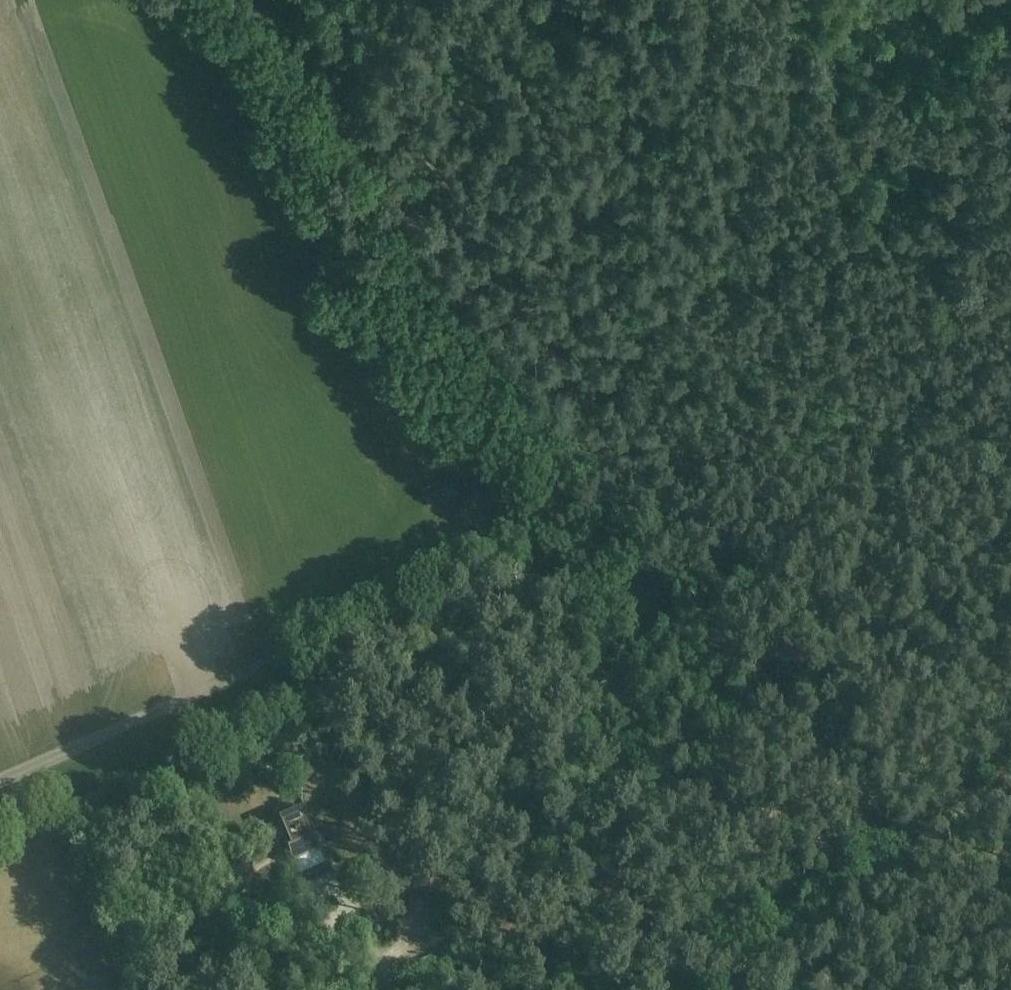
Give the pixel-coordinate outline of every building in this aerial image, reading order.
[(277,826),(285,844),(293,862),(318,851),(303,814),(277,826)]
